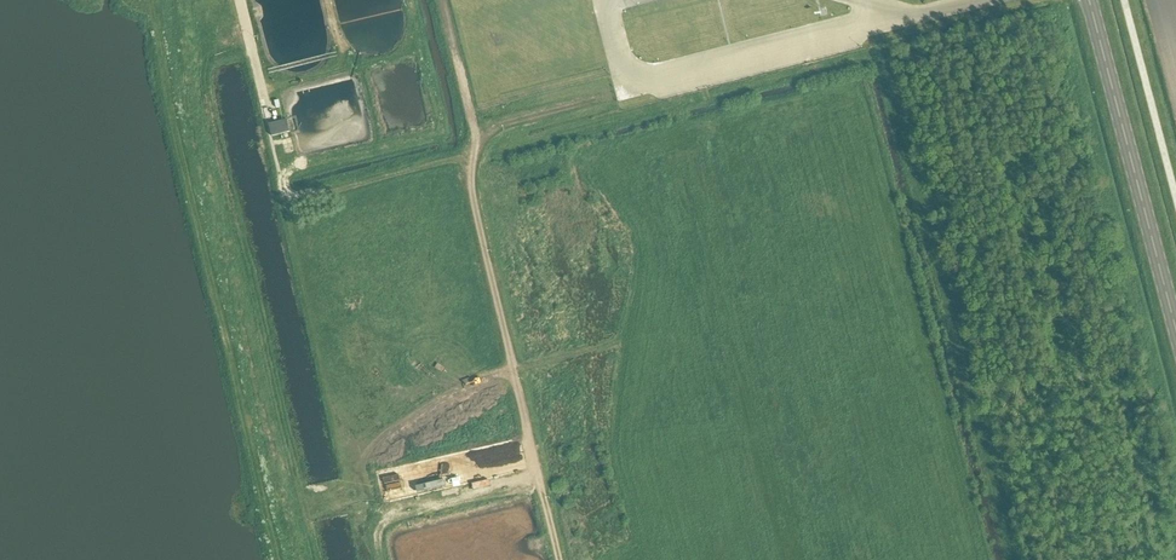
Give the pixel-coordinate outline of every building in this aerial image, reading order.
[(272,137),(289,133),(286,119),(269,123),(272,137)]
